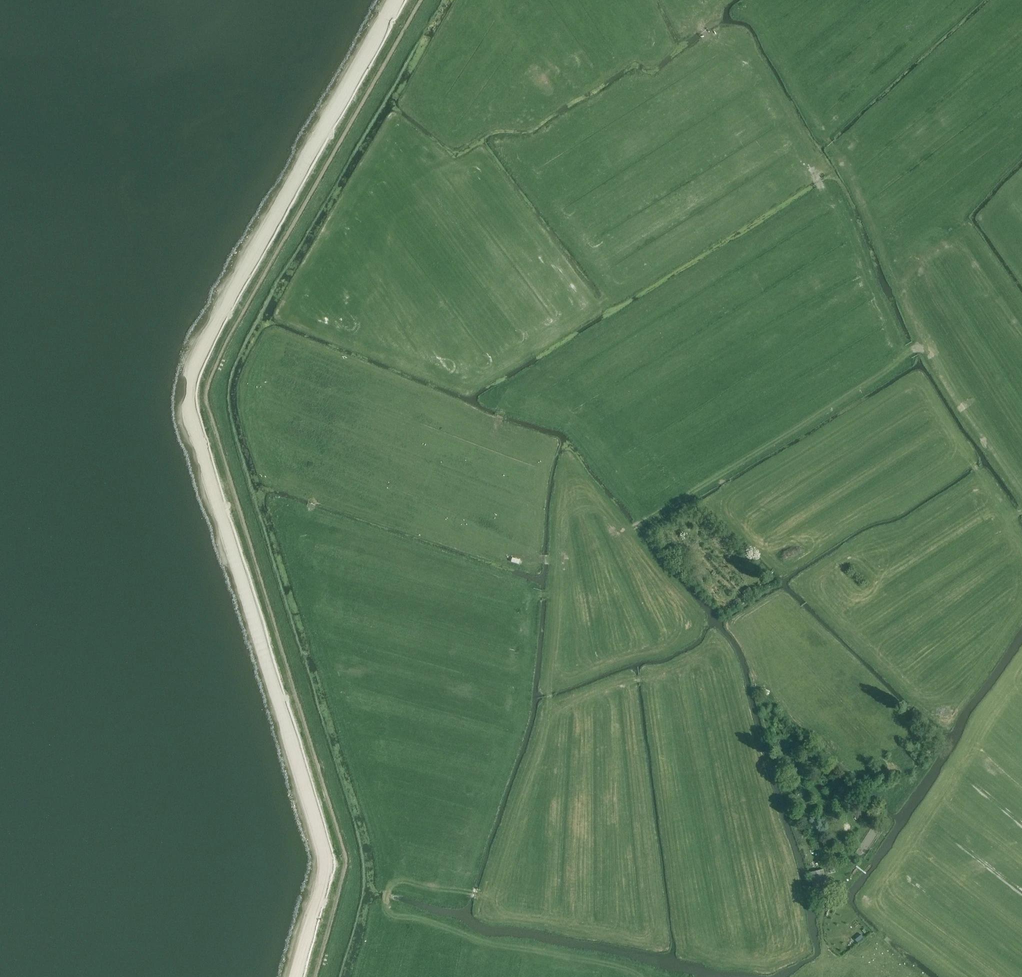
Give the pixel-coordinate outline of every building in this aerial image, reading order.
[(862,935),(856,940),(859,943),(865,938),(862,935)]
